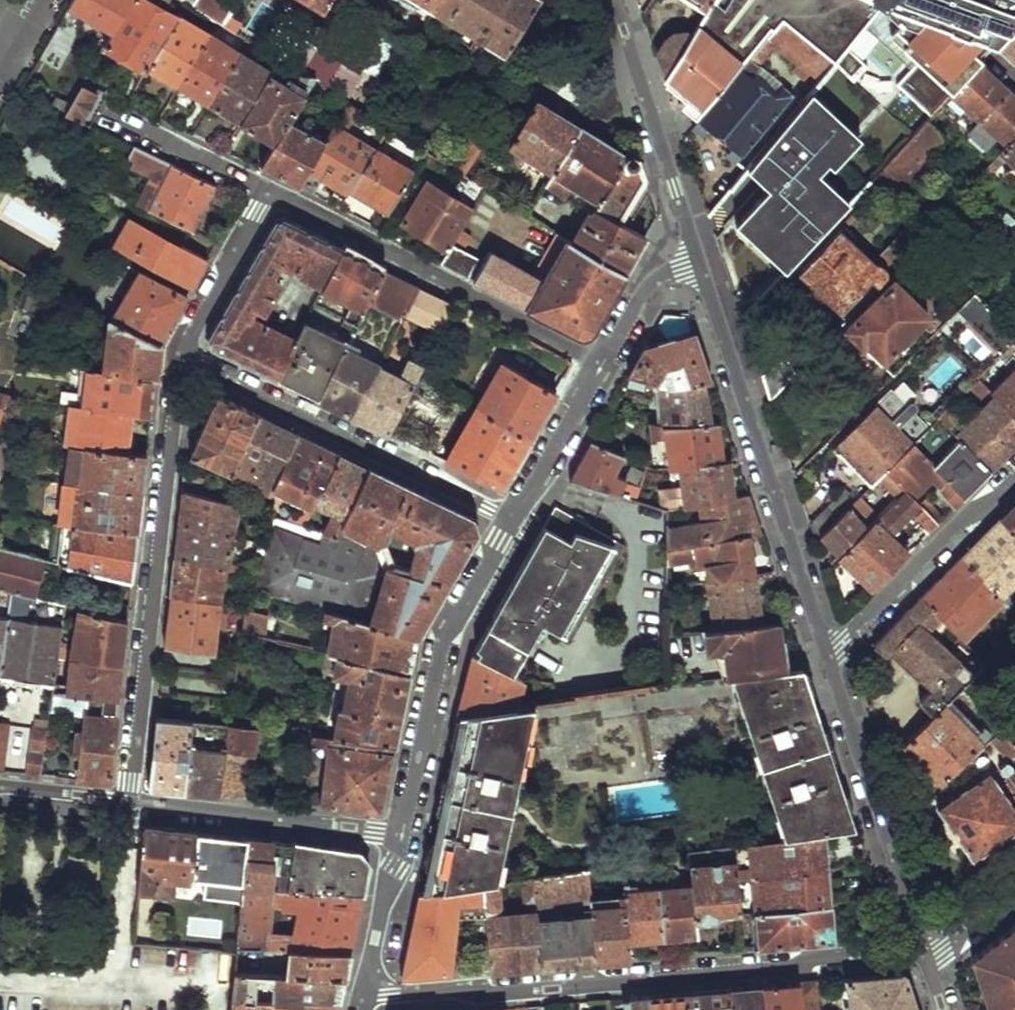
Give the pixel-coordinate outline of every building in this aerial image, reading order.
[(67,5),(115,31),(131,0),(70,0),(67,5)] [(115,31),(107,45),(146,68),(175,15),(159,6),(150,0),(149,0),(131,0),(115,31)] [(182,0),(215,20),(223,25),(229,16),(233,9),(219,3),(215,0),(182,0)] [(321,11),(328,0),(303,0),(321,11)] [(434,11),(441,0),(415,0),(434,11)] [(434,11),(475,36),(469,45),(490,58),(496,49),(504,54),(537,0),(441,0),(434,11)] [(707,12),(693,36),(666,83),(667,86),(704,108),(770,27),(774,30),(782,19),(832,61),(842,48),(878,4),(881,0),(714,0),(707,12)] [(675,2),(683,8),(687,0),(707,12),(714,0),(676,0),(675,2)] [(878,4),(903,15),(890,33),(920,58),(896,88),(931,117),(937,110),(979,64),(997,46),(1014,26),(1014,0),(881,0),(878,4)] [(175,15),(146,68),(177,86),(207,34),(181,18),(182,14),(177,11),(175,15)] [(243,24),(229,16),(223,25),(238,34),(243,24)] [(774,30),(755,53),(763,59),(774,46),(798,64),(795,68),(814,85),(829,65),(832,61),(782,19),(774,30)] [(997,46),(1014,62),(1014,61),(1014,26),(997,46)] [(207,34),(177,86),(207,104),(237,51),(212,37),(214,33),(210,30),(207,34)] [(667,39),(657,56),(666,83),(693,36),(685,32),(667,39)] [(371,72),(306,35),(288,65),(301,73),(312,73),(316,73),(323,87),(338,95),(345,100),(358,79),(365,82),(371,72)] [(237,51),(207,104),(239,122),(269,71),(243,55),(245,50),(239,47),(237,51)] [(832,61),(829,65),(849,81),(863,65),(842,48),(832,61)] [(755,53),(749,61),(757,67),(763,59),(755,53)] [(749,61),(694,128),(703,134),(709,128),(733,148),(728,154),(737,161),(790,94),(782,87),(772,99),(747,79),(757,67),(749,61)] [(979,64),(937,110),(944,116),(952,108),(973,125),(979,120),(1008,90),(979,64)] [(269,71),(239,122),(275,143),(289,119),(316,73),(312,73),(301,73),(297,81),(291,80),(289,83),(269,71)] [(358,79),(345,100),(347,101),(358,108),(369,89),(371,86),(365,82),(358,79)] [(73,104),(68,113),(91,124),(104,99),(105,97),(102,95),(104,92),(98,89),(96,93),(83,86),(73,104)] [(323,87),(317,98),(332,105),(338,95),(323,87)] [(19,89),(17,94),(25,98),(28,94),(19,89)] [(369,89),(358,108),(370,115),(381,97),(369,89)] [(979,120),(983,125),(997,137),(1008,146),(1014,138),(1014,97),(1008,90),(979,120)] [(536,100),(504,152),(511,156),(515,150),(552,172),(581,127),(536,100)] [(850,140),(801,100),(751,162),(775,184),(770,189),(742,219),(792,265),(848,206),(834,193),(830,197),(813,180),(819,174),(850,140)] [(325,140),(298,186),(314,194),(324,178),(349,193),(374,150),(344,133),(358,108),(347,101),(325,140)] [(275,143),(261,166),(280,176),(298,186),(325,140),(289,119),(275,143)] [(910,139),(930,156),(943,141),(925,123),(910,139)] [(983,125),(974,135),(987,148),(997,137),(983,125)] [(581,127),(552,172),(545,185),(565,195),(571,185),(587,194),(581,204),(589,208),(627,228),(650,190),(639,156),(631,154),(627,155),(581,127)] [(464,143),(462,146),(450,166),(463,173),(471,161),(478,165),(485,153),(478,149),(485,135),(473,129),(464,143)] [(1008,146),(1001,154),(1014,167),(1014,138),(1008,146)] [(910,139),(874,178),(885,187),(894,177),(903,184),(930,156),(910,139)] [(450,141),(438,158),(450,166),(462,146),(450,141)] [(166,173),(148,208),(193,229),(216,184),(134,145),(128,156),(155,168),(166,173)] [(374,150),(349,193),(388,214),(412,172),(374,150)] [(775,184),(751,162),(746,168),(770,189),(775,184)] [(155,168),(138,203),(148,208),(166,173),(155,168)] [(850,203),(819,174),(813,180),(830,197),(834,193),(848,206),(850,203)] [(466,175),(456,191),(476,202),(485,188),(466,175)] [(894,177),(885,187),(894,195),(903,184),(894,177)] [(427,181),(402,223),(448,249),(451,243),(473,208),(427,181)] [(589,208),(571,241),(625,272),(645,237),(627,228),(589,208)] [(237,287),(208,338),(208,345),(222,352),(259,370),(278,379),(298,341),(250,318),(255,308),(265,313),(282,282),(274,278),(281,266),(316,283),(324,287),(345,247),(335,243),(323,236),(299,224),(287,218),(282,219),(275,221),(264,240),(237,287)] [(792,265),(742,219),(736,225),(786,271),(792,265)] [(129,220),(113,249),(191,291),(198,277),(206,262),(129,220)] [(842,229),(801,273),(842,311),(843,309),(850,314),(856,308),(887,276),(922,239),(910,228),(873,265),(866,273),(844,254),(851,247),(857,242),(842,229)] [(558,233),(535,273),(545,278),(568,239),(558,233)] [(492,251),(474,279),(486,285),(578,333),(593,329),(625,272),(571,241),(568,239),(545,278),(535,273),(492,251)] [(448,249),(440,261),(471,277),(481,259),(451,243),(448,249)] [(345,247),(324,287),(324,288),(354,304),(346,318),(358,324),(369,301),(384,271),(366,260),(345,247)] [(844,254),(866,273),(873,265),(851,247),(844,254)] [(131,267),(105,309),(101,317),(109,321),(140,272),(131,267)] [(384,271),(369,301),(405,318),(407,314),(420,289),(402,280),(384,271)] [(140,272),(109,321),(159,344),(173,321),(187,296),(140,272)] [(861,313),(845,330),(880,364),(927,315),(887,276),(856,308),(861,313)] [(420,289),(407,314),(436,329),(435,332),(439,334),(453,305),(447,302),(420,289)] [(947,320),(960,332),(965,328),(989,350),(983,356),(991,363),(998,357),(1012,342),(1014,339),(1014,336),(973,293),(947,320)] [(82,299),(79,307),(101,317),(105,309),(82,299)] [(109,321),(105,372),(155,377),(158,352),(159,344),(109,321)] [(298,341),(278,379),(303,391),(320,400),(349,342),(307,322),(298,341)] [(643,348),(628,376),(671,388),(703,384),(712,382),(703,355),(696,333),(643,348)] [(349,342),(320,400),(339,409),(355,417),(380,367),(381,364),(357,352),(359,348),(349,342)] [(1012,342),(998,357),(1005,363),(1010,358),(1014,363),(1014,345),(1012,342)] [(380,367),(355,417),(369,424),(388,433),(423,364),(410,357),(400,376),(380,367)] [(762,377),(770,400),(800,370),(788,359),(762,377)] [(504,363),(477,413),(528,440),(542,417),(556,392),(504,363)] [(990,390),(1014,415),(1014,365),(990,390)] [(984,369),(976,377),(982,382),(988,374),(984,369)] [(81,370),(79,393),(91,395),(90,408),(133,411),(151,413),(152,405),(155,377),(105,372),(81,370)] [(623,384),(618,394),(651,403),(653,391),(660,390),(664,424),(709,424),(706,405),(703,384),(671,388),(628,376),(623,384)] [(976,377),(973,381),(978,386),(982,382),(976,377)] [(961,429),(958,426),(960,421),(947,408),(942,413),(938,416),(992,468),(1014,445),(1014,415),(990,390),(982,382),(978,386),(975,389),(989,402),(961,429)] [(212,392),(186,451),(186,454),(224,470),(253,411),(235,402),(212,392)] [(889,392),(832,449),(871,486),(878,479),(885,471),(913,443),(938,416),(942,413),(936,407),(922,421),(889,392)] [(79,393),(78,407),(90,408),(91,395),(79,393)] [(1,424),(10,399),(12,395),(0,394),(0,425),(1,424)] [(66,406),(64,446),(71,447),(74,447),(78,407),(66,406)] [(78,407),(74,447),(127,451),(133,411),(90,408),(78,407)] [(253,411),(224,470),(223,472),(231,477),(235,470),(268,484),(269,481),(294,430),(277,422),(253,411)] [(477,413),(449,463),(501,488),(515,462),(528,440),(477,413)] [(938,416),(913,443),(958,488),(966,495),(992,468),(938,416)] [(651,422),(652,437),(665,437),(664,424),(651,422)] [(665,437),(669,468),(677,467),(723,460),(721,448),(717,423),(709,424),(664,424),(665,437)] [(294,430),(269,481),(305,498),(303,502),(309,505),(312,498),(335,451),(316,441),(294,430)] [(593,438),(590,443),(600,446),(602,441),(593,438)] [(8,452),(8,441),(0,441),(0,451),(8,452)] [(579,462),(570,479),(611,491),(634,497),(636,489),(623,485),(624,479),(611,476),(621,456),(600,446),(590,443),(579,462)] [(913,443),(885,471),(904,490),(910,496),(929,477),(933,481),(957,503),(966,495),(958,488),(913,443)] [(71,447),(67,483),(142,491),(143,485),(146,452),(127,451),(74,447),(71,447)] [(335,451),(312,498),(334,508),(330,514),(327,512),(319,529),(331,533),(336,522),(365,464),(352,458),(335,451)] [(677,467),(682,506),(699,503),(734,498),(732,479),(730,460),(723,460),(677,467)] [(365,464),(336,522),(370,535),(383,570),(370,619),(415,631),(472,529),(469,519),(467,512),(365,464)] [(231,477),(264,491),(268,484),(235,470),(231,477)] [(878,479),(897,497),(904,490),(885,471),(878,479)] [(223,472),(216,485),(226,489),(231,477),(223,472)] [(178,473),(176,487),(210,497),(215,487),(178,473)] [(929,477),(910,496),(914,500),(933,481),(929,477)] [(65,484),(61,525),(137,532),(138,527),(142,491),(67,483),(65,484)] [(215,487),(210,497),(231,504),(237,494),(226,489),(216,485),(215,487)] [(176,493),(173,520),(228,534),(229,531),(231,504),(210,497),(176,487),(176,493)] [(636,489),(634,497),(662,506),(665,497),(636,489)] [(882,512),(840,555),(872,589),(910,551),(891,534),(919,504),(914,500),(910,496),(904,490),(897,497),(882,512)] [(809,516),(817,541),(820,537),(857,500),(846,492),(809,516)] [(664,507),(665,546),(749,536),(761,533),(758,523),(749,496),(734,498),(699,503),(702,518),(673,523),(672,507),(664,507)] [(857,500),(820,537),(840,555),(882,512),(875,507),(870,511),(857,500)] [(303,502),(294,522),(300,524),(309,505),(303,502)] [(1014,531),(1014,503),(1012,506),(1001,517),(1014,531)] [(924,508),(939,522),(943,518),(927,504),(924,508)] [(487,626),(471,654),(511,673),(516,675),(541,631),(537,628),(542,619),(572,636),(626,544),(591,525),(574,515),(555,505),(487,626)] [(917,515),(928,524),(924,529),(928,532),(939,522),(924,508),(917,515)] [(245,573),(241,586),(320,606),(326,608),(370,619),(383,570),(370,535),(336,522),(331,533),(319,529),(300,524),(294,522),(264,513),(255,541),(245,573)] [(962,557),(1011,606),(1014,602),(1008,593),(1014,585),(1014,531),(1001,517),(980,539),(962,557)] [(173,526),(170,554),(223,567),(228,534),(173,520),(173,526)] [(61,533),(58,564),(132,580),(136,544),(137,532),(61,525),(55,524),(54,531),(61,533)] [(228,534),(223,567),(226,568),(228,569),(233,536),(228,534)] [(665,546),(665,564),(693,559),(695,566),(703,565),(704,581),(755,574),(752,555),(749,536),(665,546)] [(15,593),(22,594),(36,597),(42,561),(0,552),(0,589),(15,593)] [(166,590),(166,594),(215,603),(220,572),(225,572),(226,568),(223,567),(170,554),(166,590)] [(941,579),(923,597),(941,616),(946,621),(965,639),(970,634),(999,606),(1007,611),(1011,606),(962,557),(941,579)] [(220,572),(215,603),(218,604),(221,604),(225,572),(220,572)] [(704,581),(710,630),(761,622),(758,596),(755,574),(704,581)] [(15,593),(13,607),(19,608),(22,594),(15,593)] [(166,594),(161,645),(213,650),(218,604),(215,603),(166,594)] [(87,609),(128,617),(129,603),(90,596),(87,609)] [(923,597),(873,646),(884,657),(893,655),(912,672),(930,690),(919,702),(933,716),(944,706),(948,701),(988,662),(976,651),(973,654),(976,657),(966,666),(964,663),(929,631),(932,627),(941,616),(923,597)] [(320,606),(313,646),(327,650),(334,616),(325,613),(326,608),(320,606)] [(83,608),(75,649),(64,648),(62,655),(74,656),(123,661),(125,639),(128,617),(87,609),(83,608)] [(334,616),(327,650),(336,652),(407,672),(415,631),(370,619),(326,608),(325,613),(334,616)] [(2,675),(11,618),(12,610),(9,609),(7,617),(0,616),(0,675),(2,675)] [(243,612),(240,631),(260,636),(264,616),(243,612)] [(941,616),(932,627),(938,631),(946,621),(941,616)] [(11,618),(2,675),(58,684),(58,682),(58,680),(62,655),(64,648),(68,620),(63,619),(61,623),(11,618)] [(704,631),(707,652),(724,651),(728,677),(740,675),(783,669),(782,662),(782,657),(778,620),(761,622),(710,630),(704,631)] [(666,624),(666,637),(675,635),(675,623),(666,624)] [(929,631),(964,663),(968,658),(938,631),(932,627),(929,631)] [(965,639),(972,647),(976,642),(970,634),(965,639)] [(349,675),(342,708),(338,707),(332,736),(393,743),(407,672),(336,652),(333,671),(349,675)] [(464,684),(456,714),(459,714),(470,712),(502,708),(511,673),(471,654),(464,684)] [(968,658),(964,663),(966,666),(976,657),(973,654),(968,658)] [(74,656),(70,681),(58,680),(58,682),(58,684),(56,690),(62,690),(63,683),(69,684),(68,691),(107,696),(119,697),(120,691),(123,661),(74,656)] [(209,656),(206,672),(234,674),(236,660),(209,656)] [(811,700),(801,667),(783,669),(740,675),(770,765),(793,836),(823,832),(846,829),(821,749),(806,701),(811,700)] [(511,673),(502,708),(515,706),(516,696),(521,696),(524,681),(516,675),(511,673)] [(78,729),(74,753),(82,754),(79,780),(110,783),(118,703),(106,701),(107,696),(68,691),(62,690),(56,690),(53,712),(86,715),(85,730),(78,729)] [(155,700),(153,718),(183,721),(185,704),(155,700)] [(944,706),(973,734),(976,730),(948,701),(944,706)] [(502,708),(470,712),(432,891),(485,883),(499,881),(504,881),(520,809),(545,702),(515,706),(502,708)] [(922,767),(940,785),(998,728),(988,719),(976,730),(973,734),(944,706),(933,716),(903,747),(922,767)] [(40,710),(36,727),(50,729),(53,712),(40,710)] [(424,893),(432,891),(470,712),(459,714),(453,743),(456,744),(449,777),(446,776),(439,809),(442,810),(435,842),(432,841),(427,864),(430,865),(424,893)] [(150,750),(146,788),(165,790),(182,791),(190,721),(183,721),(153,718),(150,750)] [(190,721),(182,791),(189,792),(219,795),(223,749),(226,725),(190,721)] [(3,771),(11,725),(0,723),(0,771),(3,771)] [(254,728),(226,725),(223,749),(251,753),(254,728)] [(36,727),(28,774),(43,776),(50,729),(36,727)] [(1008,762),(1011,759),(1014,756),(1014,747),(1013,745),(1003,732),(993,742),(1008,762)] [(300,733),(300,745),(310,746),(311,741),(312,734),(300,733)] [(330,744),(319,803),(380,808),(387,777),(393,743),(332,736),(312,734),(311,741),(330,744)] [(988,746),(982,752),(986,755),(992,750),(988,746)] [(223,749),(219,795),(247,797),(251,753),(223,749)] [(1014,789),(1014,764),(1011,759),(1008,762),(1005,765),(999,769),(1010,782),(1014,789)] [(996,765),(999,769),(1005,765),(1001,761),(996,765)] [(973,861),(1014,830),(1014,797),(1009,802),(988,772),(936,809),(954,834),(973,861)] [(766,828),(767,841),(787,837),(786,825),(766,828)] [(143,843),(139,892),(175,896),(176,882),(190,882),(191,876),(195,876),(200,834),(184,832),(144,827),(143,843)] [(750,844),(752,867),(738,869),(739,878),(753,877),(826,868),(824,841),(823,832),(793,836),(787,837),(767,841),(750,844)] [(200,834),(195,876),(206,877),(205,899),(242,902),(245,886),(251,840),(223,836),(200,834)] [(251,840),(245,886),(289,889),(294,845),(271,842),(251,840)] [(289,889),(362,893),(365,880),(370,854),(294,845),(289,889)] [(737,845),(702,851),(703,857),(737,853),(737,845)] [(695,883),(698,923),(713,922),(718,916),(723,916),(742,914),(739,878),(738,869),(738,863),(730,864),(730,859),(722,861),(721,865),(703,866),(703,857),(702,851),(692,853),(695,883)] [(534,876),(541,966),(566,964),(596,961),(592,914),(555,917),(553,898),(590,893),(588,868),(534,876)] [(753,877),(756,912),(830,904),(828,885),(826,868),(753,877)] [(487,915),(489,939),(491,970),(513,968),(541,966),(534,876),(524,877),(525,901),(530,905),(531,912),(519,914),(519,909),(514,909),(515,914),(495,916),(495,908),(498,908),(498,900),(500,900),(499,881),(485,883),(487,915)] [(659,885),(663,940),(671,939),(698,936),(698,923),(695,883),(666,884),(665,879),(658,879),(659,885)] [(624,894),(629,943),(635,942),(663,940),(659,885),(630,887),(630,882),(623,882),(624,894)] [(408,938),(400,977),(435,974),(452,973),(459,917),(473,916),(487,915),(485,883),(432,891),(424,893),(417,894),(408,938)] [(289,889),(245,886),(242,902),(237,947),(289,949),(350,952),(356,922),(362,893),(289,889)] [(592,914),(596,961),(614,960),(629,958),(629,943),(624,894),(615,895),(616,901),(591,904),(592,914)] [(591,897),(591,904),(616,901),(615,895),(591,897)] [(750,913),(753,948),(834,940),(831,912),(830,904),(756,912),(750,913)] [(473,916),(473,940),(489,939),(487,915),(473,916)] [(974,955),(1002,1001),(1006,998),(1009,1003),(1014,999),(1014,924),(974,955)] [(473,940),(474,971),(482,971),(491,970),(489,939),(473,940)] [(289,949),(287,975),(345,977),(348,963),(350,952),(289,949)] [(1002,1001),(974,955),(972,957),(1003,1007),(1009,1003),(1006,998),(1002,1001)] [(234,973),(231,1001),(253,1002),(254,981),(270,981),(270,986),(276,986),(275,1002),(339,1004),(342,991),(345,977),(287,975),(234,973)] [(850,1009),(919,1009),(914,993),(908,973),(847,979),(850,1009)] [(801,1009),(819,1009),(816,981),(798,983),(801,1009)] [(766,1009),(801,1009),(798,983),(781,984),(764,986),(766,1009)] [(730,1009),(766,1009),(764,986),(743,988),(728,989),(730,1009)] [(685,1009),(730,1009),(728,989),(704,991),(683,993),(685,1009)] [(650,1009),(685,1009),(683,993),(662,995),(649,996),(650,1009)] [(649,996),(629,997),(631,1009),(650,1009),(649,996)] [(1009,1003),(1011,1007),(1006,1009),(1014,1009),(1014,999),(1009,1003)] [(231,1009),(338,1009),(339,1004),(275,1002),(253,1002),(231,1001),(231,1009)]
